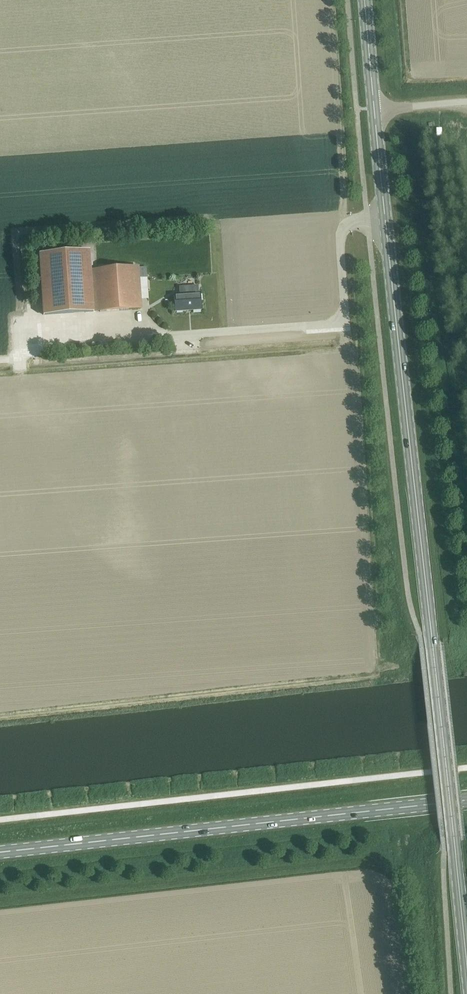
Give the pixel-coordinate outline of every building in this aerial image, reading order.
[(93,312),(90,270),(89,253),(39,255),(42,315),(93,312)] [(146,267),(138,268),(139,279),(147,278),(146,267)] [(90,270),(93,312),(140,309),(138,268),(90,270)] [(174,312),(200,311),(199,293),(173,295),(174,312)]
